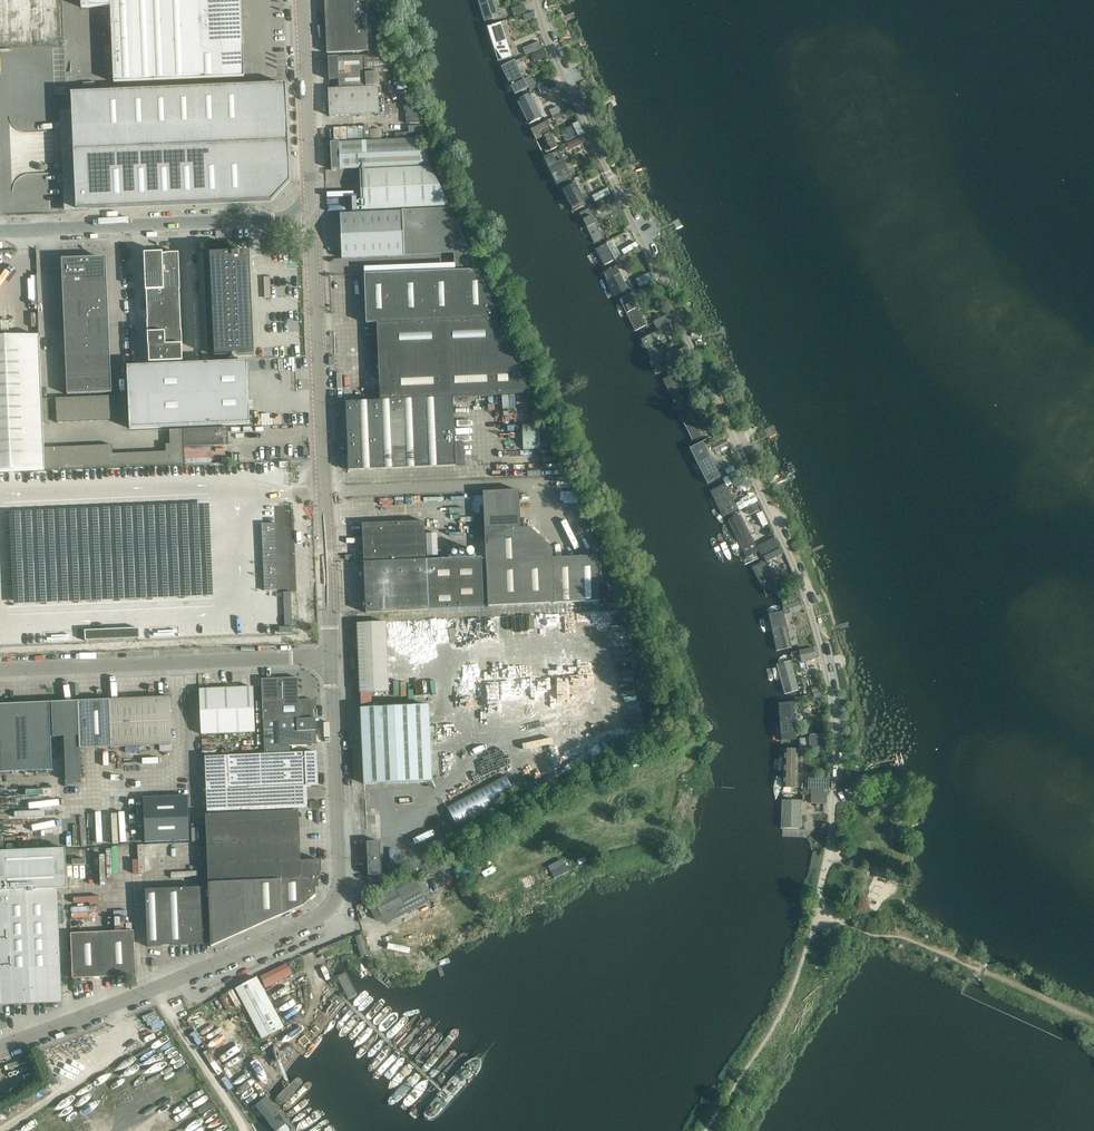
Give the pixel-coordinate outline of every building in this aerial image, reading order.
[(81,8),(111,7),(114,82),(244,77),(241,0),(81,0),(81,8)] [(326,53),(368,51),(368,56),(387,55),(386,36),(378,36),(376,0),(324,0),(326,53)] [(496,0),(477,0),(485,26),(502,21),(496,0)] [(512,5),(514,13),(526,10),(524,2),(512,5)] [(514,58),(503,27),(490,31),(501,63),(514,58)] [(523,46),(525,52),(541,46),(539,40),(523,46)] [(531,52),(535,60),(548,54),(544,46),(531,52)] [(339,79),(339,89),(364,88),(362,56),(328,58),(329,80),(339,79)] [(503,67),(517,96),(530,89),(515,61),(503,67)] [(537,84),(541,92),(557,85),(554,77),(537,84)] [(75,187),(65,187),(66,210),(89,209),(194,205),(272,201),(290,181),(288,132),(286,83),(71,93),(72,110),(75,187)] [(364,88),(339,89),(328,89),(329,117),(379,114),(378,87),(364,88)] [(543,118),(531,91),(516,98),(528,125),(543,118)] [(555,97),(559,106),(567,102),(563,93),(555,97)] [(409,121),(420,122),(421,110),(409,110),(409,121)] [(559,148),(546,121),(530,129),(544,156),(559,148)] [(560,129),(565,140),(576,134),(572,124),(560,129)] [(336,140),(384,138),(383,128),(371,128),(371,125),(335,126),(336,140)] [(566,142),(569,148),(585,140),(582,134),(566,142)] [(333,171),(361,169),(362,211),(450,207),(430,166),(421,139),(331,143),(333,171)] [(574,179),(559,149),(543,157),(557,187),(574,179)] [(588,206),(575,180),(560,188),(573,214),(588,206)] [(592,194),(595,200),(611,193),(607,186),(592,194)] [(405,255),(455,253),(470,253),(450,209),(403,211),(403,212),(340,214),(342,259),(405,256),(405,255)] [(579,214),(594,246),(604,241),(589,209),(579,214)] [(615,261),(606,243),(595,249),(604,266),(615,261)] [(249,253),(210,255),(215,356),(254,354),(249,253)] [(178,254),(161,255),(162,273),(178,272),(178,254)] [(145,256),(146,274),(162,273),(161,255),(145,256)] [(106,264),(105,259),(84,260),(85,282),(107,281),(106,264)] [(85,282),(84,260),(62,261),(62,266),(62,283),(85,282)] [(608,268),(621,295),(629,291),(616,264),(608,268)] [(378,324),(496,320),(499,319),(479,271),(364,275),(366,324),(378,324)] [(178,272),(162,273),(163,290),(179,290),(178,272)] [(635,278),(639,286),(652,279),(649,272),(635,278)] [(162,273),(146,274),(146,291),(163,290),(162,273)] [(107,281),(85,282),(85,293),(107,292),(107,281)] [(85,282),(62,283),(63,294),(85,293),(85,282)] [(163,290),(146,291),(147,308),(164,308),(163,290)] [(179,290),(163,290),(164,308),(180,307),(179,290)] [(108,304),(107,292),(85,293),(86,304),(108,304)] [(85,293),(63,294),(63,305),(86,304),(85,293)] [(620,299),(636,330),(647,325),(631,294),(620,299)] [(86,316),(86,304),(63,305),(64,317),(86,316)] [(108,304),(86,304),(86,316),(108,315),(108,304)] [(180,307),(164,308),(164,321),(180,320),(180,307)] [(147,308),(148,322),(164,321),(164,308),(147,308)] [(653,320),(657,327),(673,319),(669,311),(653,320)] [(108,315),(86,316),(87,327),(109,326),(108,315)] [(87,327),(86,316),(64,317),(64,328),(87,327)] [(180,320),(164,321),(165,333),(181,332),(180,320)] [(496,320),(378,324),(380,402),(453,399),(529,395),(496,320)] [(148,322),(148,334),(165,333),(164,321),(148,322)] [(109,326),(87,327),(87,338),(109,337),(109,326)] [(87,338),(87,327),(64,328),(65,339),(87,338)] [(181,332),(165,333),(165,345),(181,344),(181,332)] [(165,333),(148,334),(149,346),(165,345),(165,333)] [(641,338),(658,373),(667,368),(651,334),(641,338)] [(39,336),(26,336),(0,337),(0,472),(45,470),(39,336)] [(109,337),(87,338),(87,349),(110,348),(109,337)] [(87,349),(87,338),(65,339),(65,350),(87,349)] [(181,344),(165,345),(166,357),(182,357),(181,344)] [(165,345),(149,346),(149,358),(166,357),(165,345)] [(110,348),(87,349),(88,360),(110,359),(110,348)] [(88,360),(87,349),(65,350),(66,361),(88,360)] [(110,359),(88,360),(88,371),(111,370),(110,359)] [(88,371),(88,360),(66,361),(66,372),(88,371)] [(247,362),(127,367),(129,429),(250,424),(247,362)] [(111,370),(88,371),(89,382),(111,382),(111,370)] [(89,382),(88,371),(66,372),(67,383),(89,382)] [(663,379),(677,408),(685,404),(671,375),(663,379)] [(89,394),(89,382),(67,383),(67,395),(89,394)] [(111,382),(89,382),(89,394),(112,393),(111,382)] [(126,396),(56,398),(57,423),(127,420),(126,396)] [(380,402),(346,403),(349,471),(456,466),(453,399),(380,402)] [(680,416),(693,443),(703,438),(690,411),(680,416)] [(540,449),(538,422),(522,423),(523,450),(540,449)] [(228,428),(184,430),(185,447),(186,447),(186,460),(209,459),(208,446),(229,445),(228,428)] [(712,433),(716,440),(726,435),(723,428),(712,433)] [(112,445),(44,448),(45,470),(184,464),(183,429),(169,430),(170,444),(165,445),(166,452),(113,454),(112,445)] [(712,444),(716,451),(729,444),(725,437),(712,444)] [(713,483),(723,478),(703,440),(692,445),(696,454),(698,453),(713,483)] [(733,464),(725,468),(727,473),(736,468),(733,464)] [(0,475),(0,642),(225,632),(221,549),(235,548),(233,509),(167,512),(166,486),(165,468),(0,475)] [(738,510),(724,484),(710,491),(724,517),(738,510)] [(483,492),(488,606),(600,601),(598,556),(553,558),(553,549),(529,528),(521,528),(519,490),(483,492)] [(756,502),(747,506),(750,514),(760,509),(756,502)] [(731,519),(750,558),(759,554),(741,514),(731,519)] [(275,522),(261,523),(264,593),(278,592),(275,522)] [(482,557),(426,560),(425,522),(363,525),(366,613),(429,611),(484,608),(482,557)] [(774,536),(757,545),(761,554),(779,545),(774,536)] [(780,548),(764,555),(767,561),(782,553),(780,548)] [(752,565),(766,597),(778,591),(764,560),(752,565)] [(794,589),(786,592),(788,599),(796,597),(794,589)] [(800,599),(788,603),(791,612),(803,609),(800,599)] [(793,647),(784,609),(772,612),(781,650),(793,647)] [(358,624),(361,693),(389,692),(386,623),(358,624)] [(813,646),(799,650),(802,660),(816,657),(813,646)] [(801,692),(794,658),(778,662),(785,695),(801,692)] [(262,679),(264,720),(313,718),(312,699),(300,700),(299,677),(262,679)] [(199,690),(201,735),(254,732),(253,688),(199,690)] [(109,700),(111,747),(111,752),(138,751),(138,746),(171,744),(169,697),(109,700)] [(94,701),(78,701),(80,749),(95,748),(111,747),(109,700),(94,701)] [(66,781),(81,780),(80,749),(78,701),(51,702),(53,737),(64,736),(66,781)] [(778,703),(780,741),(799,740),(797,702),(778,703)] [(53,769),(50,703),(0,705),(0,772),(53,769)] [(362,709),(365,784),(432,781),(429,706),(362,709)] [(316,718),(313,718),(264,720),(265,753),(290,752),(290,749),(290,746),(317,745),(316,718)] [(825,734),(809,734),(810,749),(825,748),(825,734)] [(782,788),(798,788),(798,749),(783,748),(782,788)] [(307,791),(306,787),(318,786),(317,752),(205,757),(208,812),(253,811),(307,809),(307,791)] [(447,808),(458,828),(518,796),(505,776),(447,808)] [(9,788),(10,833),(60,832),(60,824),(55,824),(54,786),(9,788)] [(812,789),(811,802),(828,803),(828,789),(812,789)] [(143,798),(145,842),(190,840),(188,796),(143,798)] [(780,828),(800,829),(801,799),(781,799),(780,828)] [(209,889),(211,944),(211,947),(304,906),(316,894),(316,888),(319,888),(319,881),(321,880),(321,873),(322,874),(321,861),(302,862),(301,833),(300,810),(206,814),(209,889)] [(380,828),(367,829),(368,862),(380,861),(381,861),(382,861),(380,828)] [(1,1005),(62,1002),(57,889),(63,889),(67,889),(66,849),(0,852),(0,971),(1,1005)] [(368,862),(367,862),(368,875),(381,875),(381,861),(380,861),(368,862)] [(149,946),(204,944),(202,889),(200,889),(199,871),(173,872),(173,890),(147,891),(149,946)] [(375,902),(382,915),(422,893),(416,880),(375,902)] [(204,944),(211,944),(209,889),(202,889),(204,944)] [(116,916),(116,929),(128,929),(128,916),(116,916)] [(72,934),(74,978),(135,976),(133,932),(72,934)] [(357,935),(363,956),(370,954),(364,933),(357,935)] [(388,942),(387,948),(408,953),(409,947),(388,942)] [(261,977),(266,985),(291,971),(286,963),(261,977)] [(236,989),(262,1038),(283,1027),(256,978),(236,989)]
